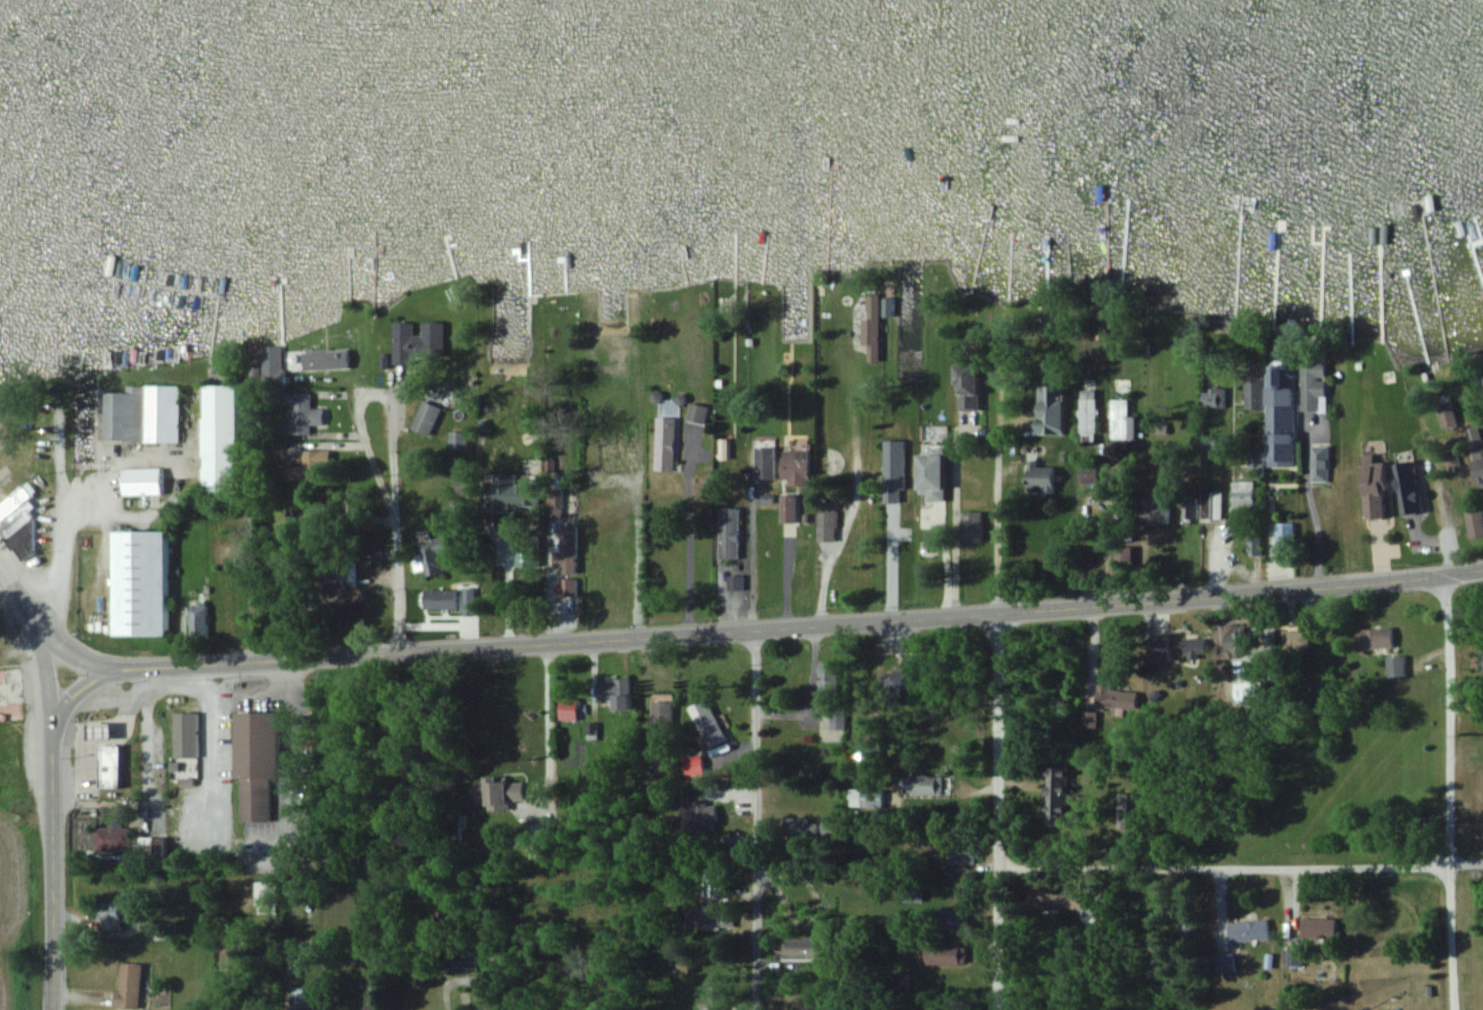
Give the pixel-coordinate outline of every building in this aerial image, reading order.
[(880,320),(864,320),(864,362),(880,362),(880,320)] [(446,323),(424,322),(423,336),(414,335),(414,323),(394,322),(393,364),(413,365),(413,357),(445,357),(446,323)] [(304,352),(304,371),(350,371),(350,352),(304,352)] [(1302,412),(1327,412),(1327,363),(1302,363),(1302,412)] [(982,365),(960,365),(960,411),(982,411),(982,365)] [(1268,466),(1296,467),(1298,370),(1270,369),(1268,466)] [(1264,409),(1264,371),(1245,371),(1245,409),(1264,409)] [(179,442),(179,387),(128,387),(128,394),(100,394),(100,442),(179,442)] [(204,493),(237,493),(237,387),(204,387),(204,493)] [(1039,434),(1067,434),(1067,387),(1039,387),(1039,434)] [(1226,407),(1226,389),(1204,389),(1204,407),(1226,407)] [(1097,433),(1097,391),(1080,391),(1080,433),(1097,433)] [(311,434),(311,425),(323,425),(323,410),(312,410),(312,394),(289,394),(289,434),(311,434)] [(443,409),(424,400),(411,428),(430,436),(443,409)] [(1136,417),(1129,417),(1129,400),(1113,400),(1113,441),(1136,441),(1136,417)] [(688,421),(705,425),(709,407),(692,403),(688,421)] [(676,471),(677,418),(657,418),(656,471),(676,471)] [(905,431),(885,431),(885,464),(905,464),(905,431)] [(756,483),(776,482),(776,446),(756,446),(756,483)] [(331,451),(303,451),(303,467),(287,467),(286,481),(323,481),(323,467),(331,467),(331,451)] [(812,451),(784,451),(784,480),(812,480),(812,451)] [(1264,454),(1250,454),(1250,470),(1264,470),(1264,454)] [(948,455),(922,455),(922,502),(948,502),(948,455)] [(1368,455),(1370,519),(1391,518),(1389,462),(1379,462),(1378,455),(1368,455)] [(1058,467),(1041,467),(1041,461),(1031,461),(1031,492),(1058,492),(1058,467)] [(1403,516),(1423,513),(1417,462),(1396,464),(1403,516)] [(123,468),(123,494),(163,494),(163,468),(123,468)] [(1256,482),(1234,482),(1234,508),(1256,508),(1256,482)] [(24,560),(40,547),(29,533),(39,525),(32,516),(39,511),(29,498),(36,492),(29,483),(0,505),(0,530),(24,560)] [(511,523),(541,501),(531,487),(525,491),(520,484),(496,502),(511,523)] [(1223,492),(1204,492),(1204,519),(1223,519),(1223,492)] [(797,523),(797,495),(781,495),(781,523),(797,523)] [(1186,519),(1201,519),(1201,503),(1186,503),(1186,519)] [(1171,506),(1144,506),(1144,524),(1171,524),(1171,506)] [(721,508),(721,559),(740,559),(740,508),(721,508)] [(983,542),(983,512),(964,512),(964,542),(983,542)] [(557,567),(577,567),(577,526),(557,526),(557,567)] [(114,636),(169,636),(169,531),(114,531),(114,636)] [(420,543),(426,577),(444,574),(440,554),(448,552),(446,539),(420,543)] [(1259,539),(1251,539),(1252,553),(1259,553),(1259,539)] [(457,590),(426,590),(426,610),(457,610),(457,590)] [(207,638),(207,606),(188,606),(188,638),(207,638)] [(1394,649),(1394,629),(1360,629),(1360,649),(1394,649)] [(1313,651),(1313,631),(1288,631),(1288,651),(1313,651)] [(1237,634),(1237,650),(1254,650),(1254,634),(1237,634)] [(1169,635),(1147,635),(1146,661),(1169,661),(1169,635)] [(1207,659),(1208,639),(1188,638),(1187,658),(1207,659)] [(1390,678),(1408,676),(1406,656),(1388,658),(1390,678)] [(831,706),(831,729),(845,730),(846,703),(838,703),(839,666),(821,665),(820,705),(831,706)] [(23,704),(23,669),(0,669),(0,704),(23,704)] [(600,680),(600,700),(631,700),(631,680),(600,680)] [(1239,683),(1240,704),(1269,703),(1268,682),(1239,683)] [(1098,687),(1097,707),(1139,708),(1139,688),(1098,687)] [(691,707),(709,750),(727,742),(709,699),(691,707)] [(672,701),(652,701),(652,737),(672,737),(672,701)] [(199,713),(175,713),(175,758),(199,758),(199,713)] [(280,713),(239,713),(240,822),(271,822),(271,778),(281,778),(280,713)] [(114,724),(91,724),(91,738),(114,738),(114,724)] [(122,788),(122,745),(100,745),(100,788),(122,788)] [(1047,826),(1060,827),(1060,817),(1067,817),(1067,768),(1047,767),(1047,826)] [(943,775),(912,775),(912,797),(943,797),(943,775)] [(512,799),(525,799),(525,779),(489,779),(489,810),(512,810),(512,799)] [(716,804),(696,804),(696,834),(716,834),(716,804)] [(816,819),(792,819),(792,836),(816,836),(816,819)] [(130,827),(116,827),(116,828),(95,828),(95,851),(130,851),(130,827)] [(156,838),(134,838),(134,857),(156,857),(156,838)] [(257,915),(277,915),(277,882),(257,882),(257,915)] [(119,902),(98,902),(98,930),(119,930),(119,902)] [(735,904),(692,904),(692,929),(735,929),(735,904)] [(962,930),(962,909),(942,909),(942,930),(962,930)] [(1336,919),(1302,919),(1302,939),(1336,939),(1336,919)] [(1228,922),(1228,940),(1269,940),(1269,922),(1228,922)] [(241,933),(221,933),(221,977),(241,977),(241,933)] [(827,940),(784,940),(784,960),(827,960),(827,940)] [(143,965),(120,963),(117,1009),(128,1009),(140,1009),(143,965)] [(708,987),(708,1002),(701,1002),(701,1009),(727,1009),(727,987),(708,987)] [(310,995),(290,995),(290,1009),(310,1009),(310,995)]
